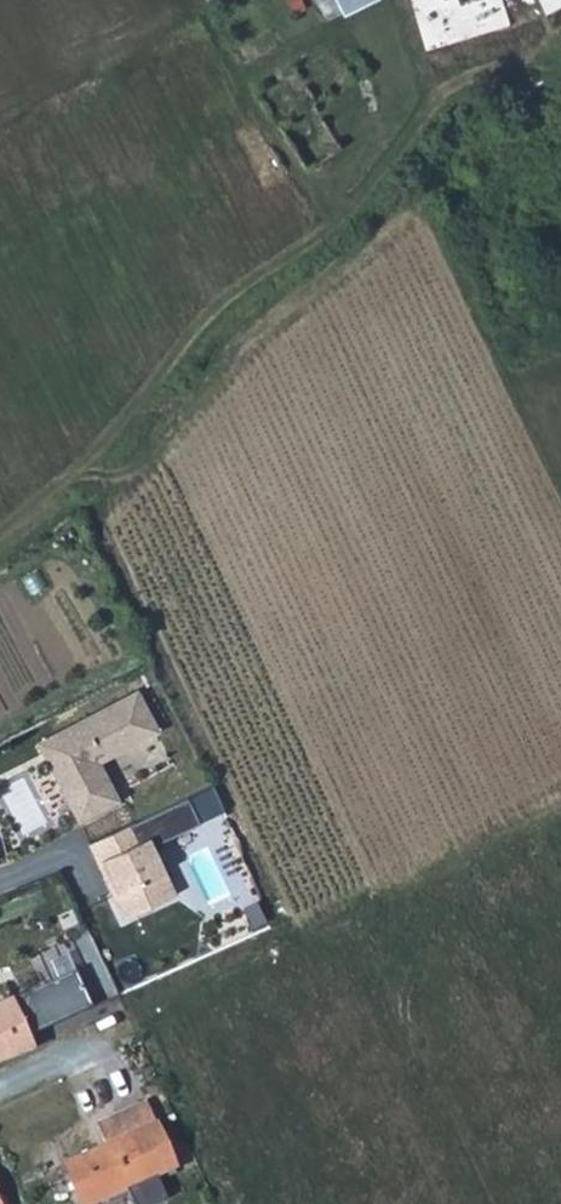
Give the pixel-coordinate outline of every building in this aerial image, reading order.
[(342,14),(368,0),(335,0),(342,14)] [(462,11),(459,0),(413,0),(419,22),(462,11)] [(490,50),(517,42),(502,0),(478,7),(484,27),(490,50)] [(502,0),(517,42),(555,30),(550,18),(560,11),(560,0),(501,0),(502,0)] [(367,71),(358,56),(347,63),(357,78),(367,71)] [(130,697),(35,749),(39,757),(46,753),(55,770),(48,774),(74,824),(111,804),(91,766),(150,734),(130,697)] [(46,753),(39,757),(48,774),(55,770),(46,753)] [(129,830),(84,853),(93,870),(123,929),(174,902),(144,843),(138,846),(129,830)] [(80,969),(94,1000),(113,992),(86,932),(32,956),(45,985),(80,969)] [(0,1014),(0,1042),(11,1038),(16,1051),(37,1043),(34,1037),(27,1004),(0,1014)] [(38,1047),(37,1043),(16,1051),(11,1038),(0,1042),(0,1046),(4,1056),(0,1058),(0,1062),(38,1047)] [(108,1147),(67,1166),(86,1203),(103,1203),(153,1181),(122,1113),(98,1124),(108,1147)]
